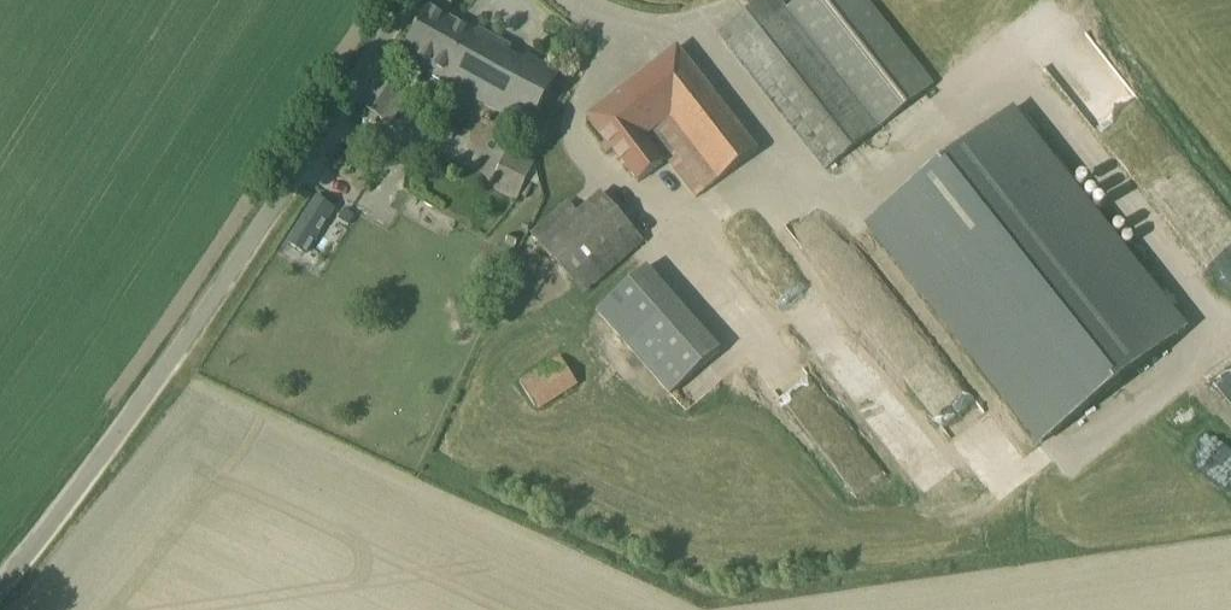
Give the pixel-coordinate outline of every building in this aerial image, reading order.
[(778,0),(761,0),(718,34),(826,170),(934,86),(867,0),(795,0),(785,8),(778,0)] [(469,30),(428,8),(403,53),(445,77),(442,82),(528,129),(557,73),(526,57),(523,62),(508,54),(511,49),(471,27),(469,30)] [(677,48),(597,110),(589,116),(587,117),(607,143),(601,147),(607,155),(613,150),(638,182),(667,160),(697,198),(759,151),(677,48)] [(357,104),(366,110),(388,125),(406,98),(375,78),(357,104)] [(1011,110),(867,224),(1041,444),(1185,330),(1011,110)] [(507,151),(490,187),(518,200),(534,164),(507,151)] [(531,235),(541,247),(584,296),(644,241),(600,191),(576,211),(568,202),(531,235)] [(316,196),(288,241),(306,252),(333,207),(316,196)] [(720,350),(646,266),(596,310),(669,394),(720,350)] [(520,382),(537,411),(578,386),(560,357),(520,382)]
